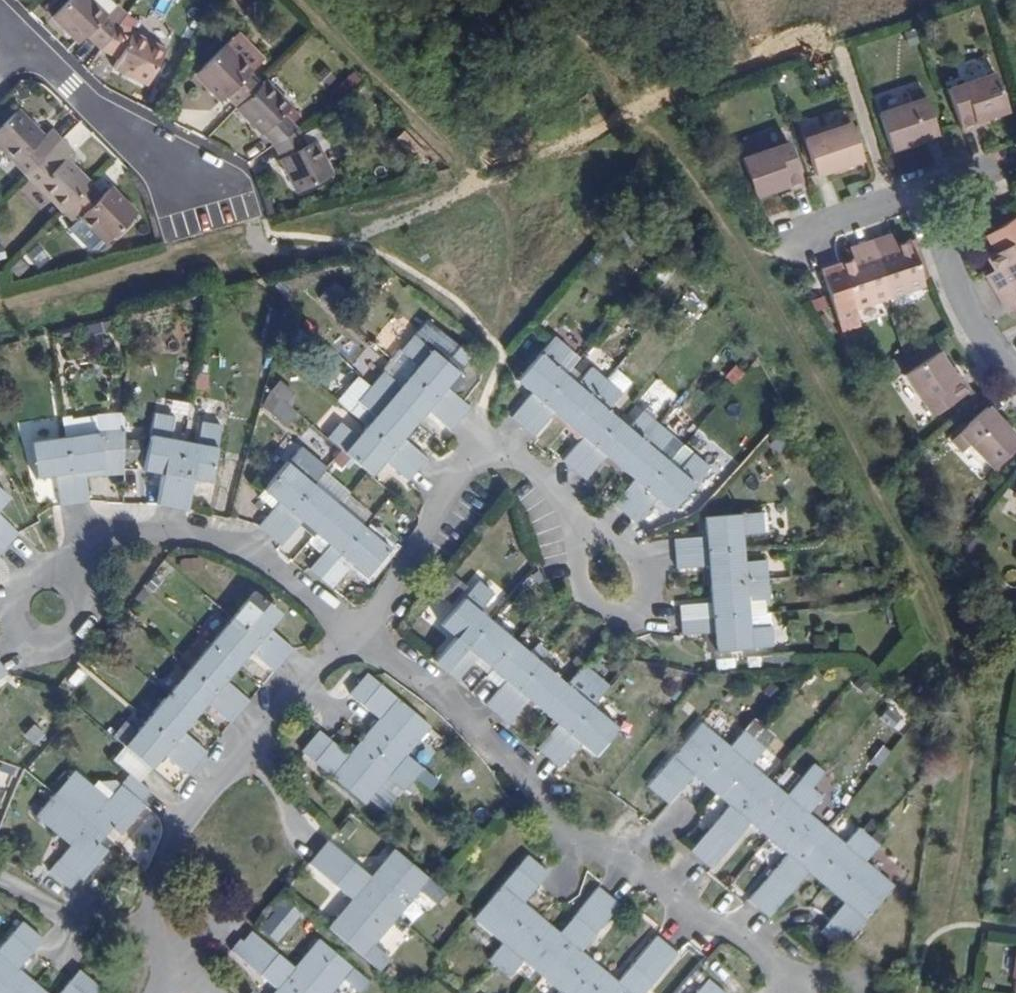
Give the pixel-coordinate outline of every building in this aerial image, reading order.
[(101,46),(117,24),(124,13),(114,4),(106,13),(93,0),(68,0),(53,15),(79,42),(88,32),(101,46)] [(106,13),(114,4),(110,0),(93,0),(106,13)] [(117,24),(101,46),(118,54),(114,66),(149,80),(165,45),(117,24)] [(248,69),(258,60),(236,36),(225,46),(248,69)] [(229,90),(241,102),(261,82),(248,69),(225,46),(224,45),(195,73),(222,98),(229,90)] [(995,73),(948,89),(955,107),(964,130),(978,125),(976,122),(1009,110),(995,73)] [(241,102),(237,106),(273,143),(297,126),(283,112),(289,104),(264,79),(261,82),(241,102)] [(936,134),(921,87),(908,92),(911,102),(878,114),(891,149),(936,134)] [(26,175),(61,140),(49,129),(43,133),(19,109),(0,127),(0,148),(26,175)] [(800,129),(816,175),(861,160),(848,124),(818,134),(815,124),(800,129)] [(297,126),(273,143),(298,191),(332,174),(315,140),(306,145),(297,126)] [(61,140),(26,175),(61,212),(70,204),(91,182),(64,154),(70,149),(61,140)] [(789,144),(743,159),(757,197),(788,187),(789,191),(804,186),(789,144)] [(103,194),(91,182),(70,204),(107,242),(109,239),(124,225),(133,215),(108,190),(103,194)] [(1015,284),(1015,223),(1015,221),(986,238),(996,255),(986,261),(996,278),(987,284),(995,296),(1015,284)] [(129,230),(124,225),(109,239),(114,245),(129,230)] [(927,277),(916,243),(888,252),(885,242),(873,247),(892,302),(923,290),(921,284),(920,280),(927,277)] [(855,314),(892,302),(873,247),(857,252),(860,263),(842,269),(855,314)] [(995,296),(1004,310),(1012,304),(1015,311),(1015,284),(995,296)] [(722,321),(717,326),(726,334),(731,328),(722,321)] [(470,406),(459,397),(447,387),(458,373),(414,335),(400,349),(392,360),(409,375),(459,419),(470,406)] [(528,397),(511,417),(522,426),(562,376),(554,370),(567,354),(550,340),(514,385),(528,397)] [(930,345),(897,366),(905,379),(938,356),(930,345)] [(938,356),(905,379),(933,418),(970,393),(961,382),(958,383),(938,356)] [(450,430),(459,419),(409,375),(392,360),(382,371),(369,385),(414,424),(426,410),(450,430)] [(562,376),(522,426),(534,436),(551,415),(566,428),(602,382),(587,371),(574,387),(562,376)] [(369,385),(356,374),(343,389),(374,415),(365,426),(415,469),(425,457),(403,437),(414,424),(369,385)] [(580,440),(565,460),(577,470),(617,421),(605,412),(619,394),(602,382),(566,428),(580,440)] [(284,424),(293,414),(269,394),(261,404),(284,424)] [(577,470),(588,479),(600,464),(605,458),(619,470),(655,426),(651,423),(660,410),(649,402),(632,420),(623,412),(617,421),(577,470)] [(951,443),(960,454),(970,447),(992,472),(1015,451),(1015,442),(986,410),(951,443)] [(160,473),(154,504),(170,507),(182,442),(169,439),(173,417),(152,413),(142,470),(160,473)] [(522,426),(511,417),(508,420),(519,429),(522,426)] [(182,442),(170,507),(185,510),(192,478),(209,481),(219,425),(200,421),(196,444),(182,442)] [(406,481),(415,469),(365,426),(357,436),(340,421),(326,436),(370,475),(383,460),(406,481)] [(522,426),(519,429),(532,439),(534,436),(522,426)] [(634,481),(618,502),(628,510),(667,462),(657,454),(670,437),(655,426),(619,470),(634,481)] [(83,469),(83,475),(123,469),(124,430),(98,433),(102,467),(83,469)] [(64,438),(72,504),(86,502),(83,475),(83,469),(102,467),(98,433),(64,438)] [(54,475),(58,505),(72,504),(64,438),(30,443),(34,476),(54,475)] [(272,507),(257,525),(268,535),(312,483),(310,482),(322,468),(298,447),(262,489),(276,501),(272,507)] [(667,462),(628,510),(640,519),(652,506),(656,501),(670,511),(707,466),(692,455),(678,471),(667,462)] [(619,470),(605,458),(600,464),(615,475),(619,470)] [(577,470),(565,460),(561,464),(574,474),(577,470)] [(584,483),(588,479),(577,470),(574,474),(584,483)] [(312,483),(268,535),(280,544),(300,521),(314,533),(337,505),(312,483)] [(8,497),(0,489),(0,507),(8,497)] [(257,495),(272,507),(276,501),(262,489),(257,495)] [(665,516),(670,511),(656,501),(652,506),(665,516)] [(628,510),(618,502),(614,506),(625,514),(628,510)] [(319,577),(362,526),(337,505),(314,533),(327,545),(321,552),(308,568),(319,577)] [(640,519),(628,510),(625,514),(636,523),(640,519)] [(710,536),(675,540),(676,553),(741,548),(740,535),(762,533),(760,512),(709,515),(710,536)] [(8,545),(19,534),(0,516),(0,538),(8,545)] [(319,577),(331,587),(351,564),(365,576),(388,549),(362,526),(319,577)] [(321,552),(327,545),(314,533),(307,541),(321,552)] [(741,548),(676,553),(677,568),(713,565),(714,583),(766,580),(765,560),(743,561),(741,548)] [(435,660),(447,670),(490,619),(480,610),(494,593),(478,580),(441,624),(455,635),(435,660)] [(680,620),(746,615),(744,601),(767,600),(766,580),(714,583),(716,601),(679,603),(680,620)] [(233,616),(283,659),(292,648),(269,626),(282,614),(254,591),(233,616)] [(680,620),(681,634),(718,632),(719,650),(772,647),(770,627),(747,628),(746,615),(680,620)] [(274,670),(283,659),(233,616),(211,642),(238,665),(250,651),(274,670)] [(490,619),(447,670),(458,679),(479,655),(491,666),(515,639),(490,619)] [(515,639),(491,666),(506,679),(499,687),(486,704),(497,713),(540,662),(515,639)] [(226,678),(238,665),(211,642),(189,668),(239,712),(249,700),(226,678)] [(540,662),(497,713),(508,722),(530,699),(543,710),(566,683),(540,662)] [(506,679),(491,666),(484,675),(499,687),(506,679)] [(230,721),(239,712),(189,668),(168,692),(195,717),(207,703),(230,721)] [(566,683),(543,710),(558,723),(538,747),(548,756),(592,706),(605,690),(579,668),(566,683)] [(366,735),(418,778),(425,768),(419,762),(408,753),(416,743),(432,724),(367,672),(349,693),(379,718),(366,735)] [(182,730),(195,717),(168,692),(146,719),(196,762),(206,751),(182,730)] [(592,706),(548,756),(560,766),(580,743),(595,755),(619,728),(592,706)] [(187,773),(196,762),(146,719),(124,744),(150,768),(163,753),(187,773)] [(710,789),(754,739),(743,730),(729,746),(702,723),(647,784),(667,802),(692,775),(710,789)] [(409,788),(418,778),(366,735),(350,754),(320,730),(304,750),(368,803),(392,773),(409,788)] [(765,748),(754,739),(710,789),(729,805),(690,850),(700,860),(768,780),(751,765),(765,748)] [(408,753),(419,762),(427,752),(416,743),(408,753)] [(150,768),(124,744),(111,758),(125,770),(138,781),(150,768)] [(786,796),(768,780),(700,860),(710,869),(750,823),(769,839),(812,788),(821,777),(810,768),(786,796)] [(53,793),(103,836),(109,828),(118,836),(144,806),(140,803),(150,792),(138,781),(125,770),(114,779),(119,785),(106,799),(91,787),(71,769),(53,793)] [(119,785),(114,779),(96,781),(91,787),(106,799),(119,785)] [(822,796),(812,788),(769,839),(787,855),(748,900),(759,909),(827,829),(809,814),(822,796)] [(96,843),(103,836),(53,793),(35,814),(69,843),(47,869),(68,888),(76,879),(80,881),(105,851),(96,843)] [(844,845),(827,829),(759,909),(769,919),(809,873),(827,889),(870,838),(859,829),(844,845)] [(879,845),(870,838),(827,889),(844,904),(819,933),(839,950),(893,888),(865,863),(879,845)] [(370,876),(327,841),(318,851),(395,915),(419,887),(435,901),(445,890),(394,848),(385,859),(390,863),(375,881),(370,876)] [(318,851),(310,862),(352,898),(357,902),(343,919),(338,915),(329,926),(379,968),(388,957),(372,942),(395,915),(318,851)] [(500,969),(543,918),(524,902),(549,873),(527,854),(474,918),(503,941),(488,958),(500,969)] [(370,876),(375,881),(390,863),(385,859),(370,876)] [(559,932),(543,918),(500,969),(511,978),(525,961),(541,974),(609,895),(599,886),(559,932)] [(609,895),(541,974),(560,991),(558,992),(577,992),(600,966),(580,950),(619,905),(609,895)] [(357,902),(352,898),(338,915),(343,919),(357,902)] [(40,982),(22,966),(46,937),(25,920),(0,949),(0,992),(30,992),(40,982)] [(253,931),(245,941),(305,992),(329,992),(343,976),(361,990),(369,980),(318,937),(309,948),(314,952),(300,970),(295,966),(253,931)] [(600,966),(577,992),(625,992),(667,943),(656,933),(617,981),(600,966)] [(232,949),(276,987),(272,992),(305,992),(245,941),(241,937),(232,949)] [(667,943),(625,992),(645,992),(678,954),(667,943)] [(309,948),(295,966),(300,970),(314,952),(309,948)] [(103,985),(82,968),(60,992),(96,992),(103,985)] [(708,978),(695,992),(725,992),(708,978)] [(30,992),(54,992),(40,982),(30,992)]
